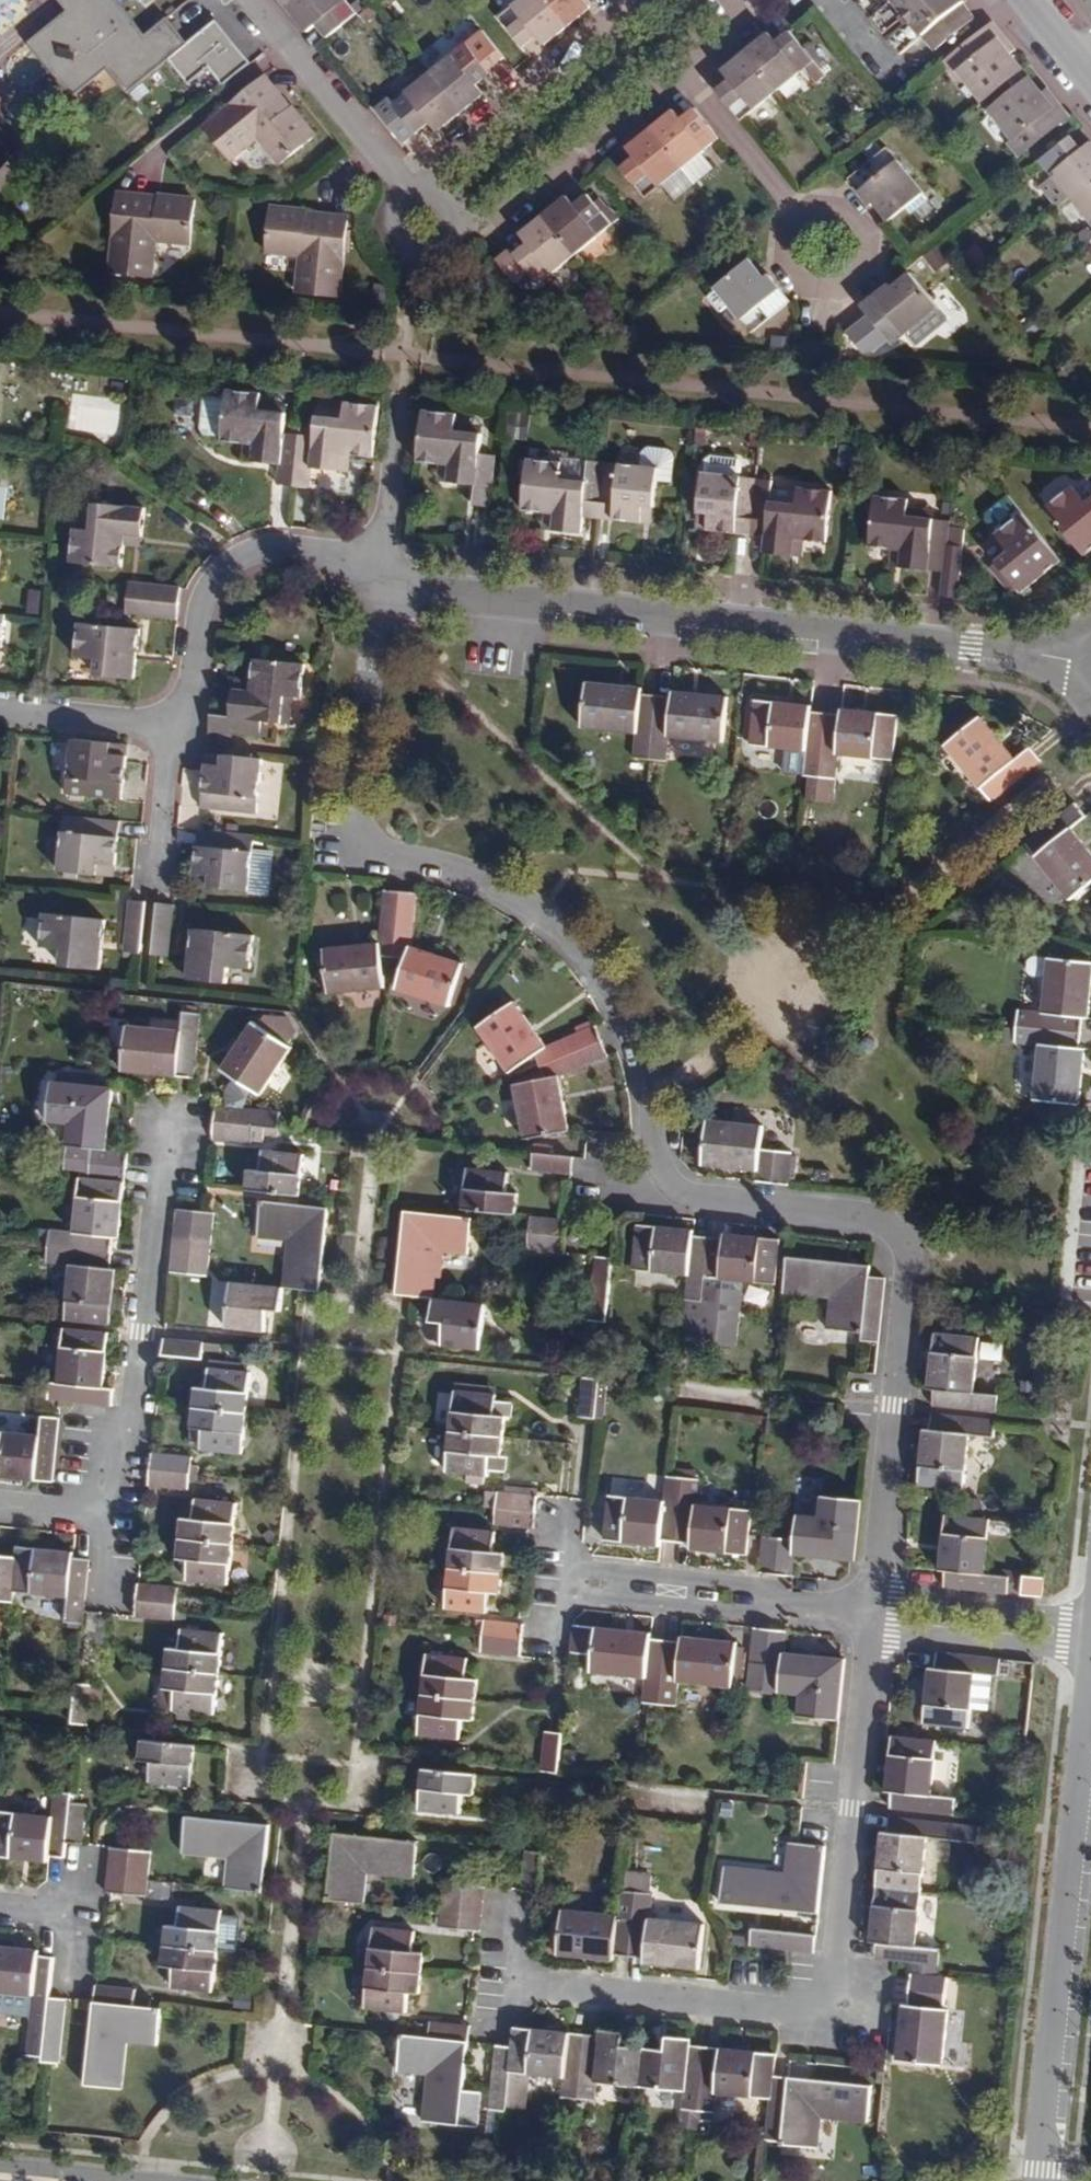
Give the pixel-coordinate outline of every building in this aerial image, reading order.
[(69,13),(29,44),(73,99),(110,71),(129,95),(172,61),(191,87),(212,70),(225,86),(253,64),(218,19),(196,36),(201,41),(194,47),(190,41),(170,16),(148,34),(120,0),(59,0),(69,13)] [(302,0),(280,0),(289,10),(302,0)] [(289,10),(308,34),(317,27),(325,20),(336,34),(360,14),(348,0),(302,0),(289,10)] [(566,27),(544,0),(512,0),(492,15),(513,41),(527,29),(533,36),(542,47),(566,27)] [(566,27),(588,10),(579,0),(544,0),(566,27)] [(883,31),(907,12),(911,18),(887,36),(901,53),(925,34),(936,49),(974,20),(962,4),(965,2),(963,0),(859,0),(883,31)] [(329,40),(336,34),(325,20),(317,27),(329,40)] [(1016,49),(995,22),(990,26),(1011,53),(1016,49)] [(990,26),(944,62),(954,75),(959,71),(983,101),(1009,80),(1021,71),(1024,69),(1011,53),(990,26)] [(513,41),(519,48),(533,36),(527,29),(513,41)] [(792,35),(788,31),(786,32),(772,42),(777,48),(792,35)] [(744,51),(777,90),(813,61),(792,35),(777,48),(772,42),(766,33),(744,51)] [(190,41),(194,47),(201,41),(196,36),(190,41)] [(424,72),(458,115),(483,94),(474,85),(469,78),(482,68),(460,42),(424,72)] [(777,90),(744,51),(718,72),(725,80),(730,87),(717,99),(736,123),(777,90)] [(487,75),(482,68),(469,78),(474,85),(487,75)] [(1016,88),(1027,79),(1021,71),(1009,80),(1016,88)] [(435,133),(458,115),(424,72),(385,103),(408,129),(422,117),(427,124),(435,133)] [(291,108),(265,76),(261,80),(286,112),(291,108)] [(1027,79),(1016,88),(990,109),(1013,137),(1008,142),(1020,158),(1065,121),(1041,91),(1030,77),(1027,79)] [(315,136),(291,108),(286,112),(261,80),(204,126),(233,163),(262,139),(281,163),(315,136)] [(725,80),(711,92),(717,99),(730,87),(725,80)] [(1070,116),(1046,87),(1041,91),(1065,121),(1070,116)] [(691,109),(676,121),(681,127),(695,115),(691,109)] [(647,129),(681,169),(699,154),(716,140),(695,115),(681,127),(676,121),(668,113),(647,129)] [(413,135),(427,124),(422,117),(408,129),(413,135)] [(0,125),(0,174),(25,148),(0,125)] [(658,188),(681,169),(647,129),(622,149),(630,158),(636,165),(623,175),(643,201),(658,188)] [(1079,148),(1069,137),(1063,142),(1072,153),(1079,148)] [(1067,200),(1090,180),(1090,142),(1089,140),(1079,148),(1072,153),(1063,142),(1037,164),(1067,200)] [(868,183),(874,190),(867,196),(864,198),(887,227),(927,195),(906,168),(906,157),(900,149),(892,151),(888,146),(851,176),(861,188),(868,183)] [(699,154),(681,169),(693,185),(706,174),(709,177),(714,172),(714,168),(711,162),(708,164),(699,154)] [(630,158),(617,169),(623,175),(636,165),(630,158)] [(693,185),(681,169),(658,188),(666,198),(663,201),(667,204),(673,206),(678,201),(676,198),(693,185)] [(1067,200),(1090,229),(1090,180),(1067,200)] [(861,188),(867,196),(874,190),(868,183),(861,188)] [(590,190),(577,201),(582,206),(595,196),(590,190)] [(578,253),(616,223),(606,210),(599,200),(595,196),(582,206),(577,201),(570,192),(545,212),(578,253)] [(163,198),(119,193),(118,198),(163,204),(163,198)] [(606,210),(611,206),(603,196),(599,200),(606,210)] [(197,202),(163,198),(163,204),(118,198),(111,274),(156,279),(160,243),(193,247),(197,202)] [(606,210),(616,223),(622,218),(612,205),(611,206),(606,210)] [(349,216),(271,208),(265,252),(301,256),(297,291),(342,295),(349,216)] [(578,253),(545,212),(523,229),(530,239),(535,245),(521,257),(542,282),(578,253)] [(743,234),(753,226),(746,217),(735,225),(743,234)] [(735,225),(729,229),(737,239),(743,234),(735,225)] [(535,245),(530,239),(516,250),(521,257),(535,245)] [(732,270),(747,258),(741,252),(727,263),(732,270)] [(757,270),(747,258),(732,270),(709,288),(714,293),(712,302),(719,310),(728,310),(749,336),(790,303),(767,275),(764,278),(758,283),(751,275),(757,270)] [(751,275),(758,283),(764,278),(757,270),(751,275)] [(908,274),(897,283),(901,289),(894,295),(889,289),(886,286),(858,308),(892,350),(919,328),(938,313),(939,313),(908,274)] [(889,289),(894,295),(901,289),(897,283),(889,289)] [(947,324),(938,313),(919,328),(928,339),(947,324)] [(299,487),(304,425),(296,424),(296,433),(289,432),(291,416),(262,413),(263,404),(263,397),(230,394),(226,446),(249,448),(258,449),(257,466),(287,468),(286,486),(299,487)] [(304,425),(299,487),(318,489),(319,471),(342,473),(343,456),(355,457),(377,459),(381,406),(347,403),(346,411),(345,420),(319,418),(317,435),(312,434),(312,425),(304,425)] [(291,416),(291,407),(263,404),(262,413),(291,416)] [(319,418),(345,420),(346,411),(319,409),(319,418)] [(494,505),(499,451),(484,450),(485,431),(457,428),(458,420),(459,412),(425,409),(420,460),(442,462),(452,463),(451,481),(480,483),(478,504),(494,505)] [(486,422),(458,420),(457,428),(485,431),(486,422)] [(257,466),(258,449),(249,448),(247,465),(257,466)] [(644,456),(643,466),(660,467),(658,481),(674,483),(675,469),(674,455),(669,452),(650,450),(644,456)] [(354,473),(355,457),(343,456),(342,473),(354,473)] [(527,456),(522,508),(544,510),(555,511),(554,529),(582,531),(583,518),(600,519),(605,463),(588,461),(588,470),(587,478),(560,476),(561,467),(561,459),(527,456)] [(442,462),(440,480),(451,481),(452,463),(442,462)] [(605,463),(600,519),(644,523),(646,505),(656,506),(658,481),(660,467),(643,466),(605,463)] [(588,470),(561,467),(560,476),(587,478),(588,470)] [(706,537),(751,541),(756,484),(700,479),(697,518),(708,519),(706,537)] [(756,484),(751,541),(767,543),(766,559),(794,561),(795,543),(805,543),(827,545),(832,494),(798,490),(797,499),(796,507),(771,505),(771,497),(772,486),(756,484)] [(1047,506),(1062,525),(1071,536),(1086,555),(1090,551),(1090,499),(1089,501),(1075,485),(1047,506)] [(1042,566),(1047,571),(1062,559),(1011,494),(988,513),(987,519),(999,534),(997,535),(1010,551),(989,568),(1007,588),(1011,590),(1013,590),(1017,587),(1021,593),(1038,579),(1033,574),(1042,566)] [(897,568),(944,573),(949,529),(950,520),(932,518),(904,515),(904,507),(905,498),(873,495),(867,547),(890,549),(899,550),(897,568)] [(796,507),(797,499),(771,497),(771,505),(796,507)] [(90,531),(93,504),(85,503),(83,530),(90,531)] [(146,509),(93,504),(90,531),(83,530),(74,530),(71,563),(122,567),(124,547),(125,536),(143,537),(146,509)] [(646,505),(644,523),(655,524),(656,506),(646,505)] [(933,510),(904,507),(904,515),(932,518),(933,510)] [(543,528),(554,529),(555,511),(544,510),(543,528)] [(697,518),(695,536),(706,537),(708,519),(697,518)] [(1071,536),(1062,525),(1057,529),(1066,540),(1071,536)] [(944,573),(943,588),(959,593),(965,531),(949,529),(944,573)] [(124,547),(142,548),(143,537),(125,536),(124,547)] [(804,562),(805,543),(795,543),(794,561),(804,562)] [(899,550),(890,549),(888,568),(897,568),(899,550)] [(1038,579),(1047,571),(1042,566),(1033,574),(1038,579)] [(127,599),(178,604),(180,588),(128,583),(127,599)] [(959,593),(943,588),(941,599),(958,601),(959,593)] [(177,620),(178,604),(127,599),(125,616),(177,620)] [(6,653),(9,619),(0,619),(0,653),(6,653)] [(139,649),(141,630),(81,624),(77,659),(97,661),(96,677),(137,681),(138,661),(132,661),(133,648),(139,649)] [(209,716),(208,732),(261,738),(263,721),(281,723),(283,696),(292,697),(302,698),(304,663),(252,658),(250,681),(249,691),(231,689),(229,718),(209,716)] [(250,681),(232,679),(231,689),(249,691),(250,681)] [(635,757),(651,759),(658,694),(643,693),(643,687),(587,681),(582,727),(637,733),(635,757)] [(658,694),(651,759),(666,761),(670,736),(724,742),(729,696),(672,691),(672,696),(658,694)] [(281,723),(289,724),(292,697),(283,696),(281,723)] [(818,778),(826,712),(811,711),(811,705),(754,699),(749,745),(805,751),(802,777),(810,778),(818,778)] [(840,714),(826,712),(818,778),(810,778),(809,791),(832,794),(837,754),(892,760),(898,714),(842,709),(840,714)] [(1017,759),(982,716),(946,745),(991,802),(1043,762),(1031,748),(1017,759)] [(64,796),(122,801),(126,763),(127,756),(109,754),(110,744),(70,739),(64,796)] [(127,756),(128,746),(110,744),(109,754),(127,756)] [(223,767),(224,755),(205,753),(204,765),(223,767)] [(204,765),(201,809),(257,815),(262,759),(224,755),(223,767),(204,765)] [(832,794),(809,791),(807,801),(831,804),(832,794)] [(1077,805),(1025,847),(1070,903),(1090,887),(1090,855),(1072,831),(1087,819),(1077,805)] [(97,865),(115,867),(120,822),(62,817),(57,874),(62,874),(62,882),(78,883),(79,876),(96,878),(97,865)] [(211,876),(209,889),(251,892),(256,835),(199,829),(195,875),(211,876)] [(114,879),(115,867),(97,865),(96,878),(114,879)] [(194,887),(209,889),(211,876),(195,875),(194,887)] [(393,958),(400,891),(383,889),(378,943),(323,954),(333,999),(384,988),(380,957),(393,958)] [(415,893),(400,891),(393,958),(405,958),(395,989),(448,1007),(462,964),(410,946),(415,893)] [(141,951),(146,901),(128,899),(123,949),(141,951)] [(178,903),(161,902),(156,952),(174,954),(178,903)] [(102,972),(104,949),(98,948),(99,938),(105,938),(106,920),(44,914),(41,950),(63,952),(62,968),(102,972)] [(256,935),(196,929),(195,949),(201,949),(200,961),(194,960),(192,981),(231,985),(234,968),(253,971),(256,935)] [(1082,1037),(1083,1022),(1090,1022),(1090,1017),(1090,966),(1049,962),(1038,961),(1030,965),(1029,975),(1036,981),(1047,982),(1044,1015),(1018,1013),(1017,1029),(1021,1029),(1082,1037)] [(534,1057),(539,1067),(602,1041),(595,1026),(546,1046),(514,1001),(476,1028),(508,1073),(534,1057)] [(203,1019),(188,1017),(186,1037),(133,1031),(127,1075),(196,1082),(203,1019)] [(289,1048),(255,1024),(222,1069),(257,1094),(289,1048)] [(1080,1051),(1082,1037),(1021,1029),(1017,1029),(1015,1045),(1040,1047),(1035,1103),(1081,1108),(1087,1052),(1080,1051)] [(602,1041),(539,1067),(543,1078),(512,1086),(524,1141),(570,1131),(559,1077),(608,1056),(602,1041)] [(94,1150),(91,1181),(91,1183),(125,1186),(129,1152),(108,1150),(114,1091),(54,1085),(51,1123),(71,1125),(69,1148),(94,1150)] [(216,1103),(215,1118),(251,1122),(278,1124),(280,1109),(216,1103)] [(250,1139),(251,1122),(215,1118),(213,1134),(250,1139)] [(766,1126),(709,1120),(704,1167),(759,1173),(759,1183),(791,1187),(794,1153),(763,1150),(766,1126)] [(247,1168),(245,1187),(298,1193),(302,1151),(260,1147),(257,1169),(247,1168)] [(572,1158),(530,1154),(529,1171),(570,1175),(572,1158)] [(506,1173),(464,1169),(460,1210),(513,1216),(515,1195),(504,1193),(506,1173)] [(80,1179),(77,1199),(123,1204),(125,1186),(91,1183),(91,1181),(80,1179)] [(47,1245),(112,1251),(113,1236),(120,1236),(123,1204),(77,1199),(74,1230),(50,1228),(47,1245)] [(287,1240),(282,1287),(305,1289),(318,1290),(328,1206),(260,1200),(256,1237),(287,1240)] [(395,1295),(432,1299),(435,1277),(440,1278),(443,1252),(468,1255),(472,1218),(404,1211),(395,1295)] [(565,1221),(528,1217),(525,1250),(562,1254),(565,1221)] [(684,1304),(701,1305),(708,1240),(694,1238),(694,1233),(638,1227),(633,1272),(686,1279),(684,1304)] [(723,1241),(708,1240),(701,1305),(697,1341),(713,1343),(713,1348),(736,1350),(743,1285),(775,1288),(780,1243),(723,1236),(723,1241)] [(174,1237),(167,1304),(204,1308),(211,1241),(174,1237)] [(110,1266),(112,1251),(47,1245),(45,1261),(71,1263),(65,1317),(111,1322),(117,1267),(110,1266)] [(612,1258),(594,1257),(587,1323),(605,1324),(612,1258)] [(870,1267),(787,1259),(783,1296),(830,1302),(827,1333),(861,1336),(861,1341),(878,1342),(884,1278),(869,1277),(870,1267)] [(279,1310),(282,1287),(230,1281),(224,1327),(264,1331),(266,1308),(279,1310)] [(487,1305),(432,1299),(430,1323),(445,1324),(443,1346),(483,1351),(487,1305)] [(109,1331),(64,1327),(59,1380),(50,1379),(48,1396),(113,1403),(115,1386),(104,1385),(109,1331)] [(978,1339),(933,1334),(927,1391),(933,1391),(931,1407),(996,1414),(997,1396),(972,1394),(978,1339)] [(205,1341),(164,1337),(162,1354),(204,1358),(205,1341)] [(976,1370),(999,1372),(1001,1343),(978,1341),(976,1370)] [(194,1406),(248,1411),(252,1370),(211,1365),(208,1386),(197,1384),(194,1406)] [(598,1381),(581,1379),(577,1419),(594,1420),(598,1381)] [(454,1392),(449,1432),(503,1438),(505,1417),(494,1415),(496,1396),(454,1392)] [(243,1451),(248,1411),(194,1406),(192,1426),(203,1427),(201,1448),(243,1451)] [(44,1413),(42,1433),(0,1429),(0,1476),(52,1481),(59,1415),(44,1413)] [(994,1421),(930,1415),(929,1431),(923,1431),(917,1486),(962,1490),(967,1437),(993,1439),(994,1421)] [(503,1438),(449,1432),(445,1473),(488,1477),(488,1471),(504,1473),(506,1457),(500,1456),(503,1438)] [(192,1453),(152,1449),(150,1465),(190,1469),(192,1453)] [(148,1482),(188,1486),(190,1469),(150,1465),(148,1482)] [(660,1542),(675,1544),(682,1480),(665,1478),(663,1502),(608,1496),(603,1542),(660,1547),(660,1542)] [(698,1482),(682,1480),(675,1544),(690,1545),(691,1550),(745,1556),(749,1511),(696,1506),(698,1482)] [(494,1508),(535,1512),(536,1497),(496,1493),(494,1508)] [(194,1515),(182,1514),(180,1535),(233,1541),(237,1500),(196,1495),(194,1515)] [(862,1501),(820,1497),(818,1517),(795,1515),(793,1540),(762,1537),(758,1574),(785,1577),(786,1556),(855,1562),(862,1501)] [(533,1531),(535,1512),(494,1508),(493,1526),(533,1531)] [(989,1521),(943,1516),(938,1572),(942,1573),(942,1589),(1007,1595),(1008,1579),(984,1576),(989,1521)] [(447,1568),(499,1574),(502,1552),(490,1551),(492,1531),(451,1527),(447,1568)] [(180,1535),(178,1556),(189,1558),(187,1577),(228,1581),(233,1541),(180,1535)] [(13,1589),(15,1589),(66,1594),(63,1620),(81,1621),(88,1557),(72,1556),(71,1549),(16,1544),(14,1550),(17,1553),(13,1589)] [(14,1599),(15,1589),(13,1589),(17,1553),(0,1552),(0,1598),(14,1599)] [(499,1574),(447,1568),(443,1609),(484,1613),(485,1592),(497,1594),(499,1574)] [(1041,1580),(1023,1579),(1021,1597),(1039,1599),(1041,1580)] [(138,1580),(136,1597),(176,1601),(178,1584),(138,1580)] [(175,1617),(176,1601),(136,1597),(134,1613),(175,1617)] [(482,1620),(480,1637),(521,1641),(523,1623),(482,1620)] [(166,1665),(218,1671),(222,1630),(181,1625),(180,1646),(168,1645),(166,1665)] [(658,1707),(665,1643),(649,1641),(649,1635),(572,1626),(569,1655),(591,1657),(589,1675),(644,1680),(641,1705),(658,1707)] [(784,1632),(753,1629),(751,1660),(749,1689),(778,1692),(778,1694),(799,1696),(798,1717),(838,1721),(844,1661),(782,1655),(784,1632)] [(519,1658),(521,1641),(480,1637),(479,1654),(519,1658)] [(665,1643),(658,1707),(673,1708),(676,1684),(731,1689),(735,1644),(681,1638),(680,1644),(665,1643)] [(1000,1661),(934,1654),(933,1670),(927,1670),(922,1725),(968,1730),(970,1710),(986,1712),(990,1677),(998,1678),(1000,1661)] [(425,1655),(420,1696),(474,1702),(477,1680),(465,1679),(467,1659),(425,1655)] [(218,1671),(166,1665),(164,1686),(161,1686),(159,1706),(214,1711),(218,1671)] [(93,1681),(76,1680),(73,1708),(72,1720),(89,1722),(93,1681)] [(474,1702),(420,1696),(416,1737),(459,1740),(461,1723),(472,1724),(474,1702)] [(561,1734),(543,1732),(539,1773),(557,1775),(561,1734)] [(150,1757),(148,1778),(191,1782),(195,1742),(142,1736),(139,1757),(150,1757)] [(937,1743),(892,1738),(885,1794),(890,1794),(888,1810),(954,1817),(955,1800),(931,1798),(937,1743)] [(473,1775),(421,1769),(417,1809),(458,1814),(460,1795),(471,1796),(473,1775)] [(0,1808),(0,1854),(49,1859),(50,1853),(67,1855),(68,1840),(72,1799),(73,1790),(55,1789),(53,1813),(0,1808)] [(72,1799),(68,1840),(84,1841),(89,1801),(72,1799)] [(267,1820),(184,1812),(180,1848),(228,1852),(224,1885),(260,1888),(267,1820)] [(881,1835),(874,1890),(920,1894),(926,1841),(951,1844),(953,1825),(888,1819),(886,1835),(881,1835)] [(416,1841),(332,1832),(325,1900),(361,1904),(365,1872),(413,1877),(416,1841)] [(106,1873),(148,1877),(150,1848),(109,1844),(106,1873)] [(824,1848),(786,1845),(784,1875),(723,1867),(719,1904),(817,1915),(824,1848)] [(542,1853),(524,1852),(519,1892),(537,1893),(542,1853)] [(148,1877),(106,1873),(104,1889),(146,1893),(148,1877)] [(439,1912),(480,1917),(483,1888),(442,1883),(439,1912)] [(612,1956),(626,1957),(632,1892),(617,1890),(615,1916),(559,1911),(555,1955),(611,1961),(612,1956)] [(915,1949),(920,1894),(874,1890),(868,1944),(875,1945),(873,1961),(938,1967),(940,1951),(915,1949)] [(650,1894),(632,1892),(626,1957),(640,1958),(640,1964),(697,1970),(702,1925),(648,1920),(650,1894)] [(221,1907),(180,1903),(178,1923),(166,1922),(165,1941),(218,1947),(221,1907)] [(478,1933),(480,1917),(439,1912),(437,1929),(478,1933)] [(371,1927),(366,1968),(420,1974),(422,1953),(411,1952),(413,1931),(371,1927)] [(815,1936),(749,1930),(748,1948),(813,1955),(815,1936)] [(43,2052),(48,1993),(50,1993),(54,1953),(39,1952),(39,1945),(0,1941),(0,1987),(33,1991),(28,2051),(43,2052)] [(214,1987),(218,1947),(165,1941),(163,1962),(174,1963),(172,1984),(214,1987)] [(420,1974),(366,1968),(362,2009),(404,2013),(406,1993),(418,1993),(420,1974)] [(946,1979),(910,1976),(907,2007),(902,2007),(896,2063),(941,2067),(946,2011),(942,2011),(946,1979)] [(96,1982),(95,1998),(136,2002),(136,2001),(137,1986),(96,1982)] [(48,1993),(43,2052),(43,2058),(59,2059),(67,1995),(50,1993),(48,1993)] [(136,2002),(95,1998),(86,2081),(123,2085),(128,2038),(159,2040),(162,2004),(136,2001),(136,2002)] [(427,2023),(426,2038),(467,2043),(469,2027),(427,2023)] [(576,2099),(583,2036),(512,2028),(510,2047),(508,2073),(561,2079),(559,2098),(576,2099)] [(583,2036),(576,2099),(592,2101),(594,2082),(639,2087),(642,2049),(622,2047),(623,2033),(599,2031),(598,2037),(583,2036)] [(461,2091),(467,2043),(426,2038),(397,2035),(393,2071),(424,2074),(420,2122),(476,2127),(479,2092),(461,2091)] [(697,2111),(703,2048),(688,2046),(689,2039),(664,2037),(663,2052),(642,2049),(639,2087),(683,2092),(680,2110),(697,2111)] [(508,2073),(510,2047),(493,2045),(486,2110),(504,2111),(508,2073)] [(703,2048),(697,2111),(712,2113),(715,2092),(769,2098),(771,2077),(773,2055),(703,2048)] [(771,2077),(769,2098),(764,2139),(778,2141),(778,2145),(815,2148),(817,2119),(865,2124),(869,2087),(771,2077)]
